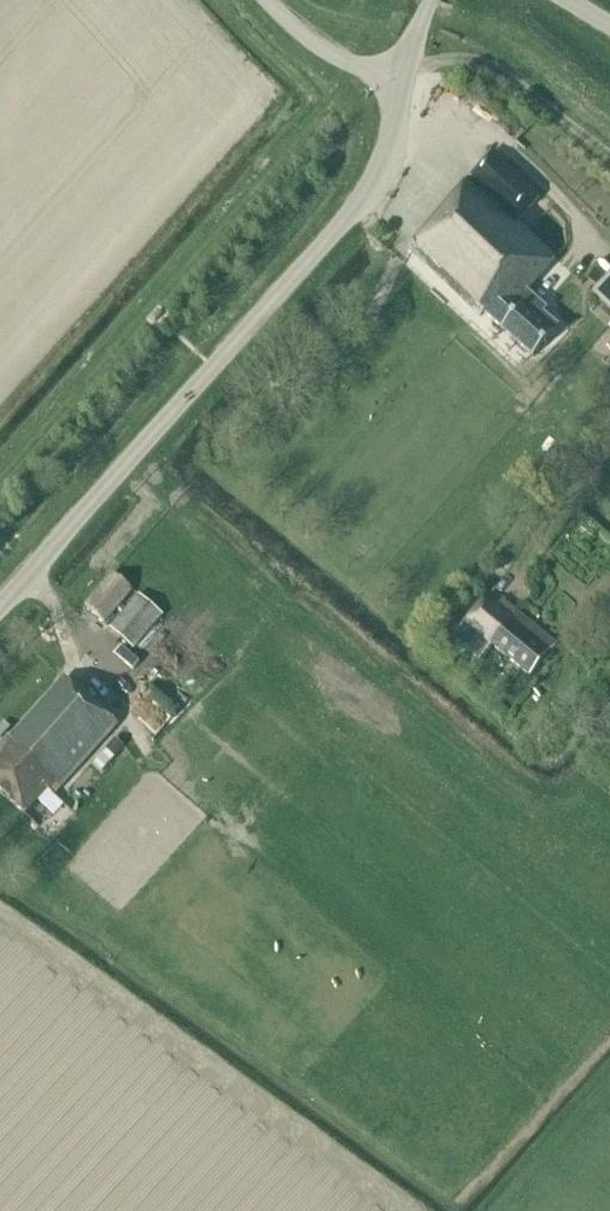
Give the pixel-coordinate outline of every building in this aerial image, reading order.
[(485,313),(532,358),(558,330),(543,315),(546,312),(526,293),(555,260),(516,224),(538,200),(493,156),(408,250),(481,318),(485,313)] [(609,310),(609,274),(592,293),(609,310)] [(152,320),(156,324),(162,317),(158,313),(152,320)] [(85,606),(104,623),(132,591),(112,574),(85,606)] [(110,630),(133,649),(161,616),(139,596),(110,630)] [(492,646),(530,677),(555,646),(502,603),(496,609),(485,599),(452,640),(479,661),(492,646)] [(24,814),(47,789),(52,795),(117,725),(67,678),(0,750),(0,792),(24,814)] [(10,729),(3,723),(0,726),(0,739),(1,739),(10,729)]
